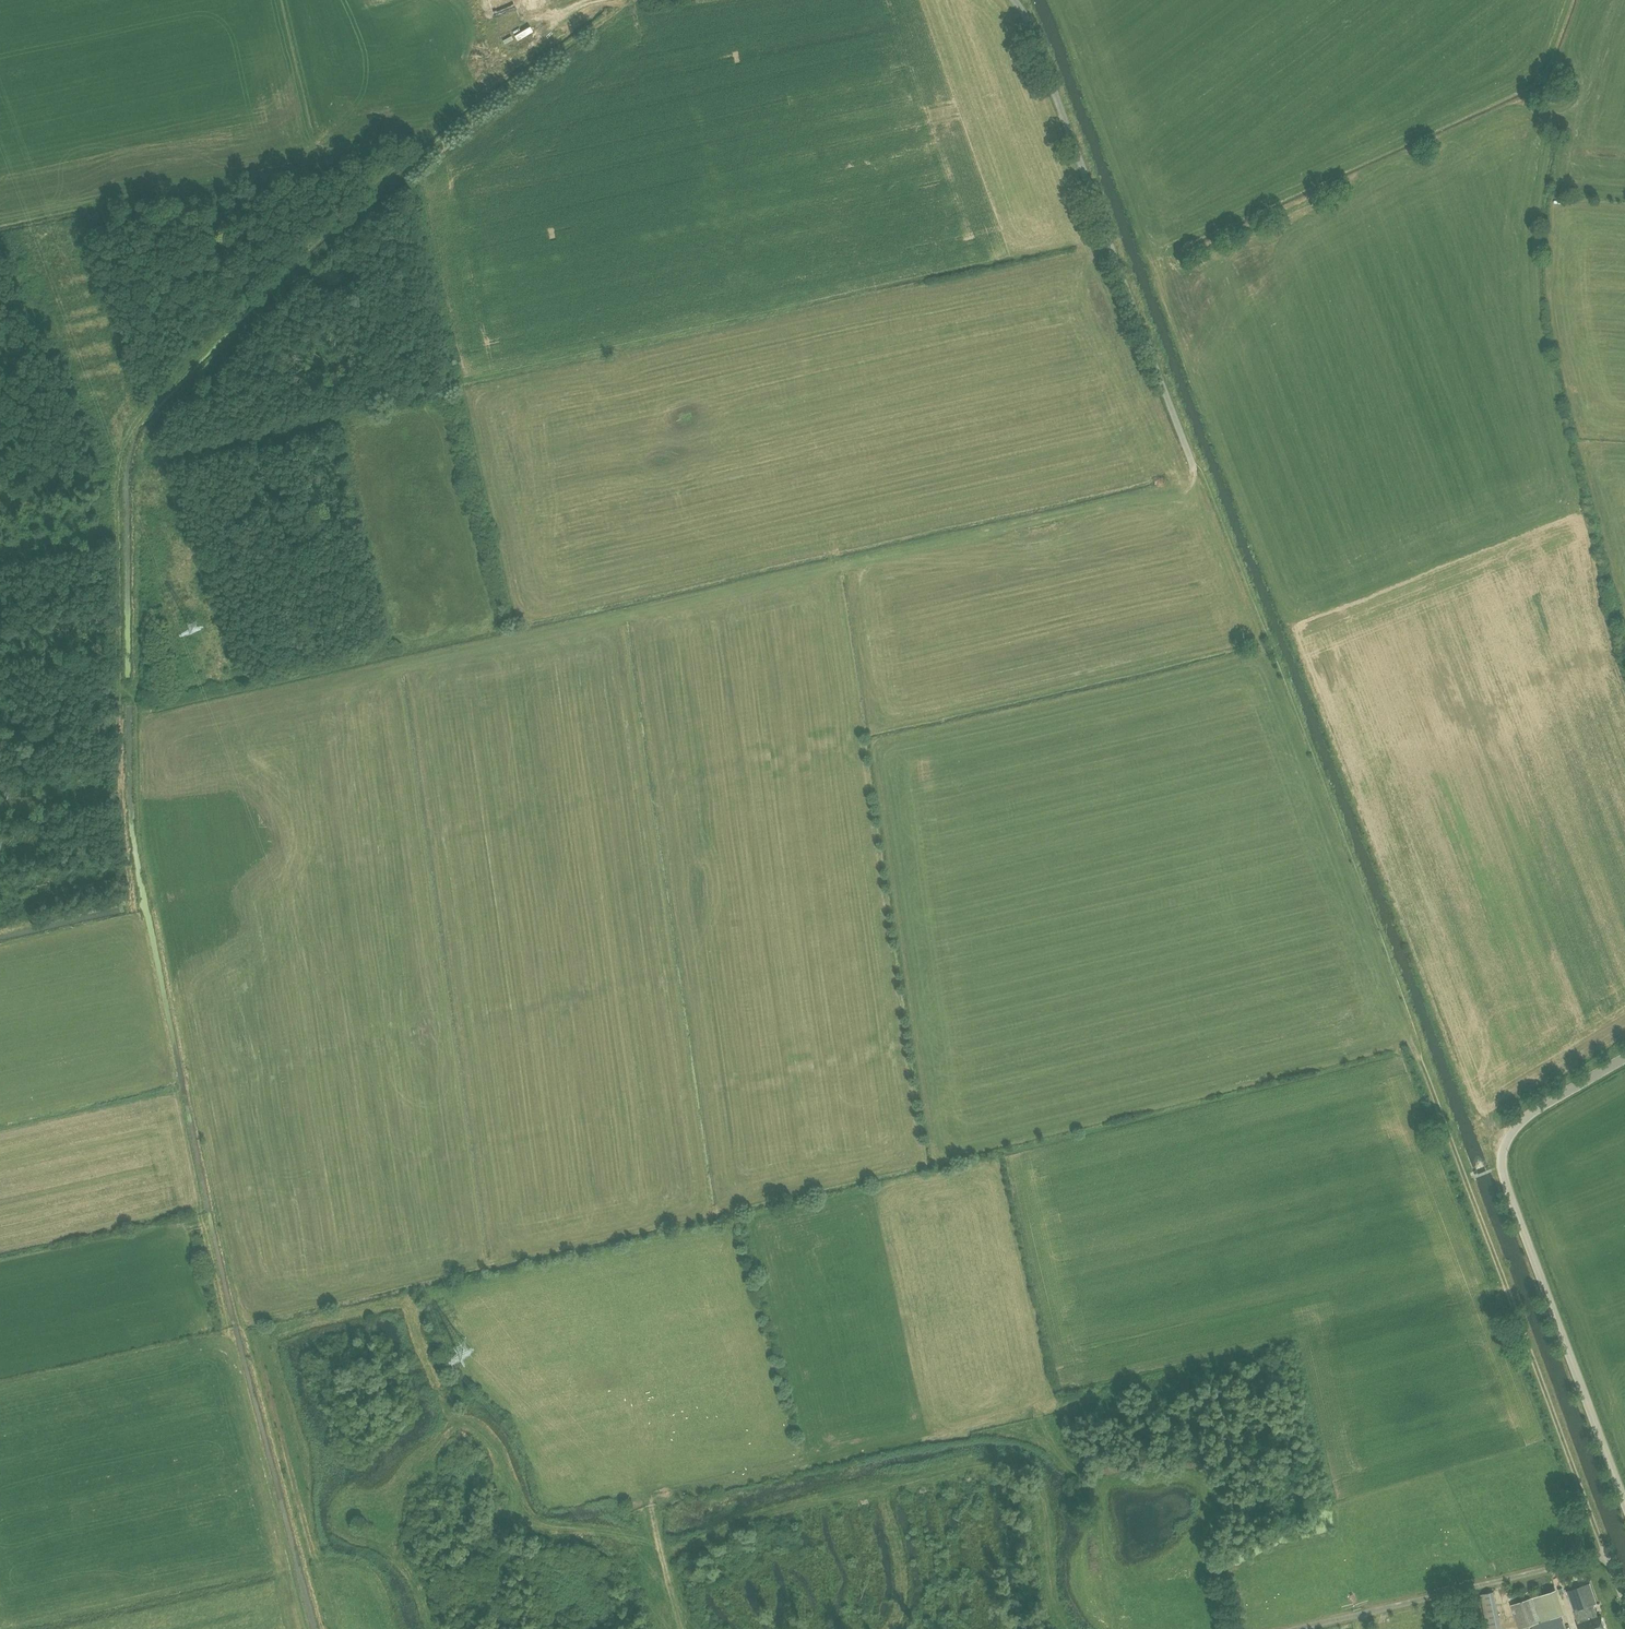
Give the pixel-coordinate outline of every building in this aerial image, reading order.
[(1211,1539),(1213,1548),(1226,1545),(1224,1537),(1219,1538),(1211,1539)] [(1574,1612),(1575,1612),(1594,1605),(1598,1604),(1590,1583),(1567,1591),(1574,1612)] [(1481,1593),(1489,1628),(1502,1628),(1494,1590),(1481,1593)] [(1533,1597),(1541,1621),(1561,1615),(1562,1614),(1554,1590),(1533,1597)] [(1533,1597),(1511,1604),(1519,1628),(1520,1628),(1532,1625),(1533,1628),(1566,1628),(1561,1615),(1541,1621),(1533,1597)] [(1575,1612),(1574,1612),(1579,1624),(1599,1617),(1594,1605),(1575,1612)] [(1599,1617),(1579,1624),(1581,1628),(1606,1628),(1601,1616),(1599,1617)]
